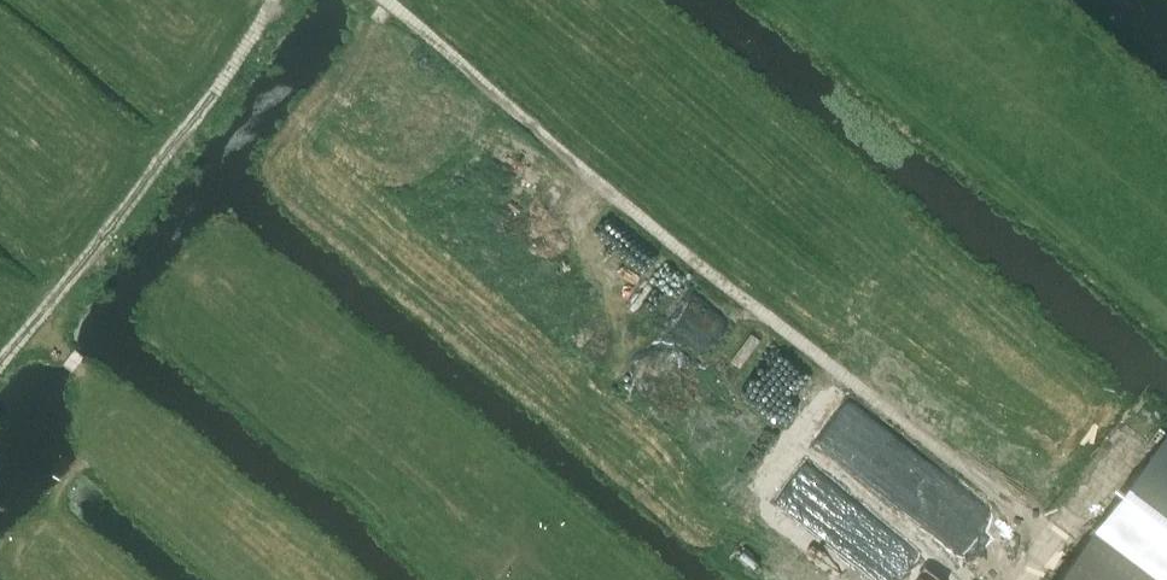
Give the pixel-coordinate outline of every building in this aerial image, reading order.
[(1056,579),(1166,579),(1166,436),(1165,434),(1132,480),(1083,544),(1056,579)]
